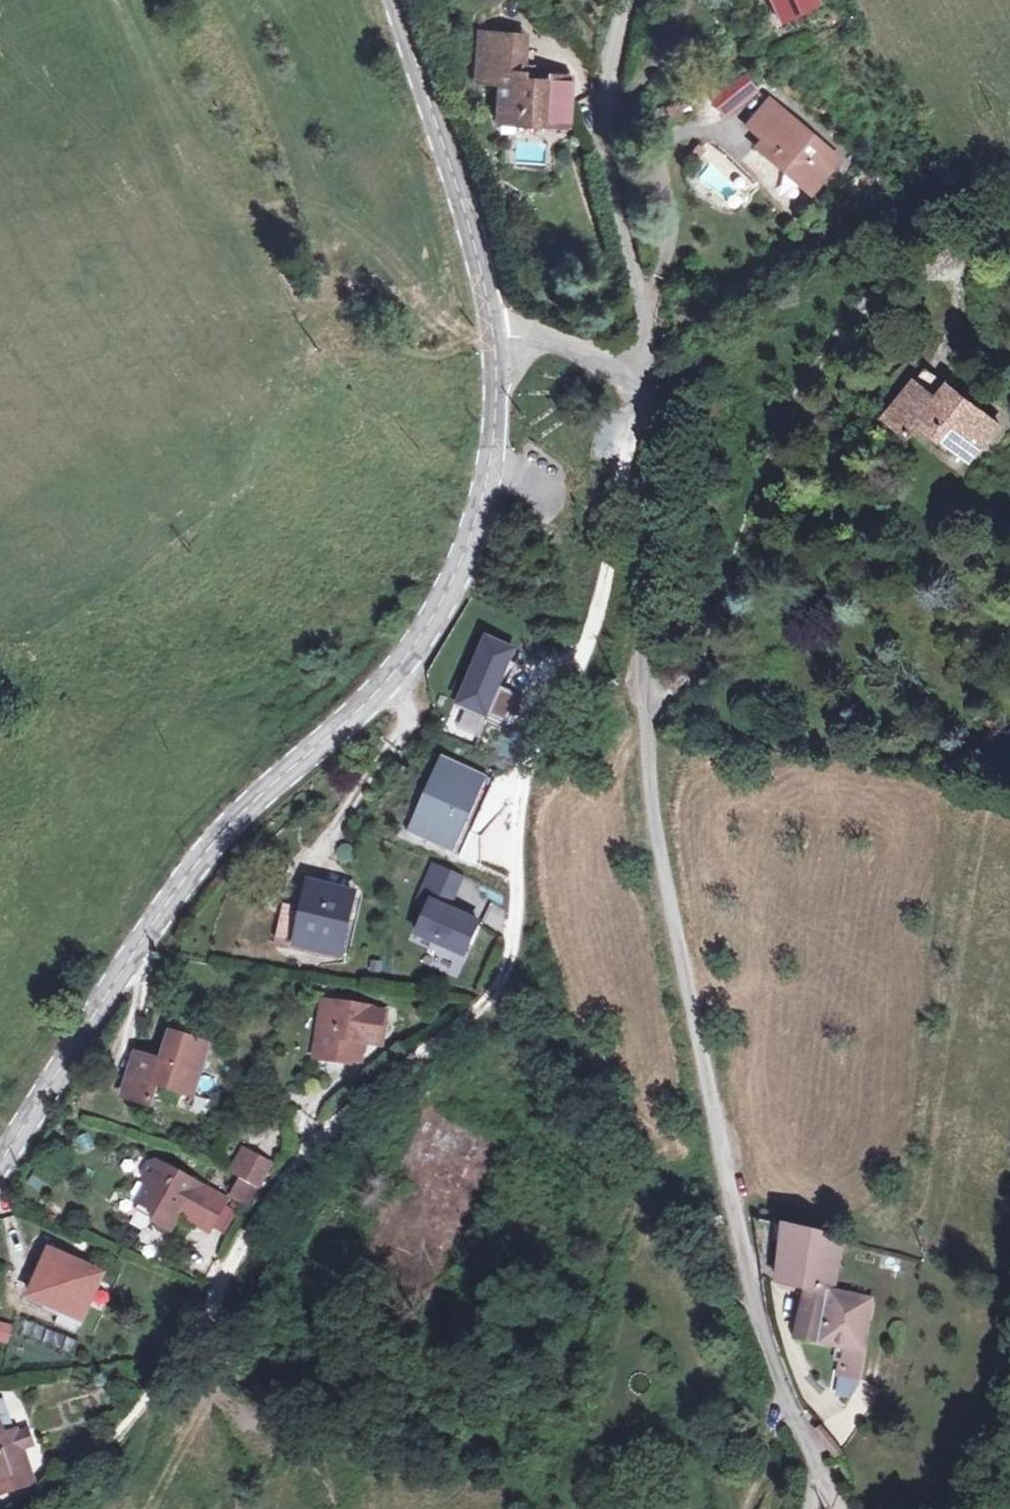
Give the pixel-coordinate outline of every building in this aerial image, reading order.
[(787,19),(779,0),(766,0),(776,23),(787,19)] [(787,19),(816,6),(813,0),(779,0),(787,19)] [(519,80),(519,67),(519,37),(473,38),(473,66),(484,65),(484,87),(497,87),(497,117),(519,117),(519,125),(568,124),(567,75),(546,75),(546,81),(529,81),(519,80)] [(484,65),(473,66),(474,87),(484,87),(484,65)] [(529,67),(519,67),(519,80),(529,81),(529,67)] [(703,96),(721,118),(756,90),(738,68),(703,96)] [(838,162),(769,101),(751,121),(765,133),(758,143),(814,189),(838,162)] [(497,125),(519,125),(519,117),(497,117),(497,125)] [(677,360),(663,361),(666,378),(680,376),(677,360)] [(944,400),(955,387),(933,369),(922,383),(944,400)] [(919,439),(926,430),(931,423),(959,446),(979,462),(1006,428),(955,387),(944,400),(922,383),(893,418),(919,439)] [(931,423),(926,430),(954,452),(959,446),(931,423)] [(514,649),(484,637),(458,703),(509,723),(519,698),(498,689),(514,649)] [(484,776),(444,758),(412,832),(452,849),(484,776)] [(459,879),(434,867),(423,889),(436,895),(418,933),(463,955),(479,921),(447,906),(459,879)] [(312,929),(309,946),(344,952),(356,893),(315,884),(306,928),(312,929)] [(312,929),(306,928),(302,945),(309,946),(312,929)] [(383,1010),(326,1001),(321,1023),(326,1024),(321,1053),(359,1059),(362,1039),(379,1041),(383,1010)] [(130,1071),(124,1090),(123,1093),(151,1101),(158,1080),(191,1092),(207,1043),(172,1032),(162,1060),(141,1053),(135,1073),(130,1071)] [(242,1172),(254,1152),(245,1147),(233,1166),(242,1172)] [(270,1162),(254,1152),(242,1172),(240,1176),(246,1179),(258,1183),(270,1162)] [(152,1182),(141,1202),(158,1210),(153,1219),(171,1228),(182,1207),(188,1210),(184,1216),(209,1229),(226,1198),(159,1161),(149,1163),(144,1172),(147,1179),(152,1182)] [(137,1210),(153,1219),(158,1210),(141,1202),(137,1210)] [(846,1233),(789,1217),(777,1278),(811,1287),(802,1333),(848,1344),(847,1350),(851,1351),(847,1371),(844,1370),(841,1385),(847,1387),(856,1387),(863,1382),(876,1294),(836,1280),(846,1233)] [(52,1244),(30,1295),(80,1316),(104,1267),(52,1244)] [(9,1344),(13,1324),(0,1321),(0,1342),(9,1344)] [(3,1435),(9,1433),(0,1405),(0,1428),(3,1435)] [(27,1470),(18,1446),(13,1433),(13,1432),(9,1433),(3,1435),(0,1428),(0,1480),(27,1470)] [(24,1429),(13,1433),(18,1446),(28,1442),(24,1429)] [(453,1458),(458,1443),(448,1440),(444,1454),(453,1458)]
